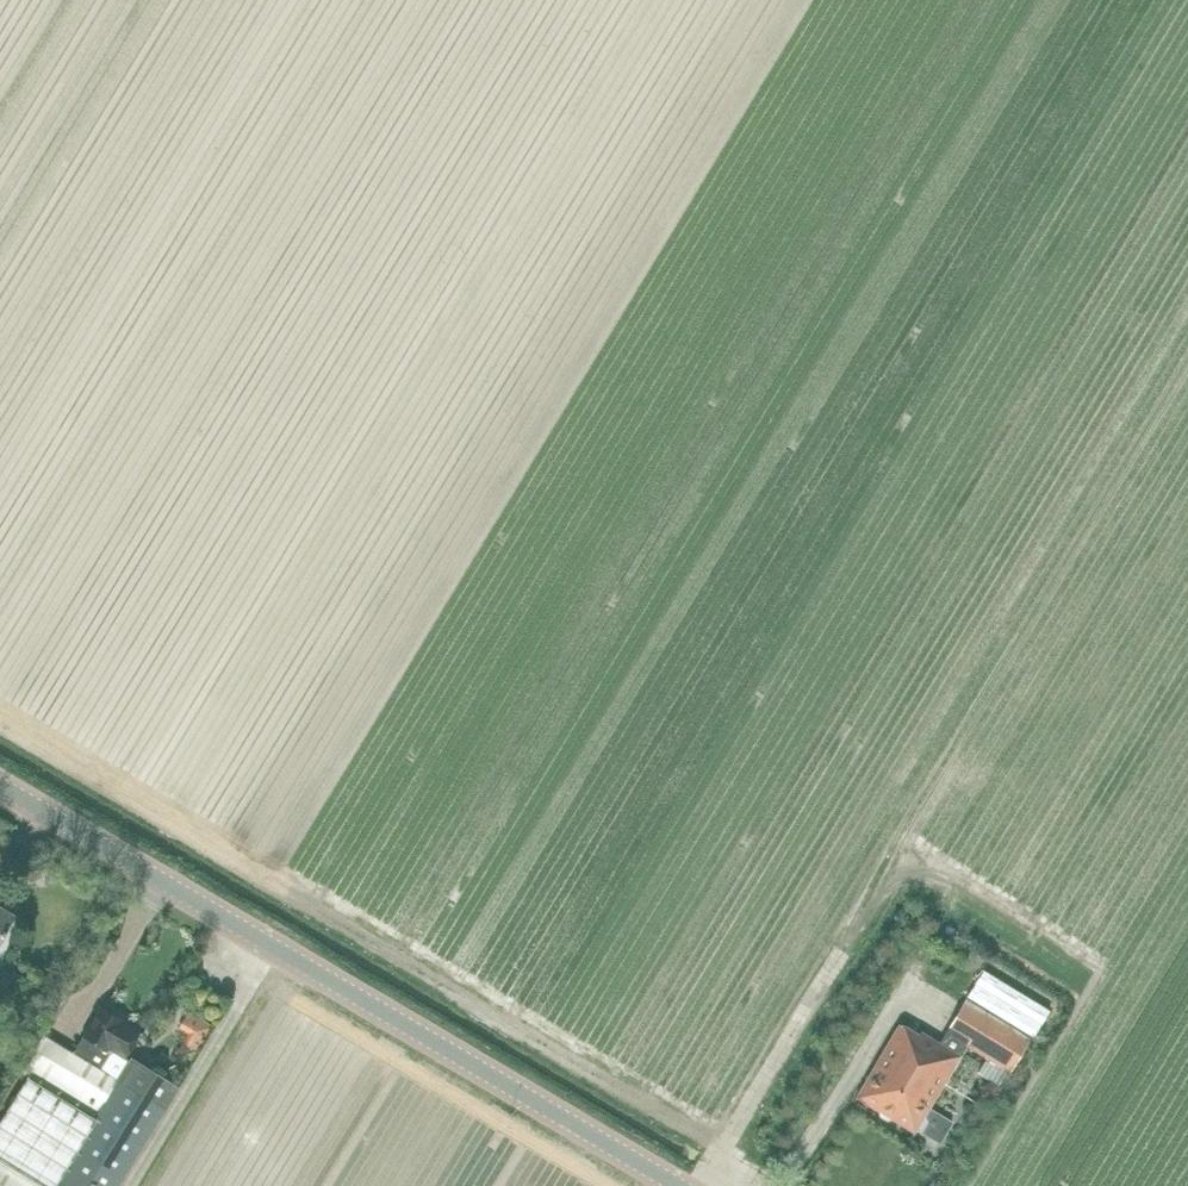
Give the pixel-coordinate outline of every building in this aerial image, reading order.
[(13,922),(0,914),(0,943),(13,922)] [(1031,1039),(986,1011),(966,999),(940,1044),(902,1023),(857,1097),(879,1110),(880,1116),(888,1121),(894,1120),(915,1132),(916,1130),(941,1145),(954,1122),(929,1108),(961,1055),(966,1047),(1010,1073),(1031,1039)] [(181,1088),(131,1058),(128,1057),(142,1032),(99,1006),(74,1053),(45,1035),(21,1073),(26,1076),(0,1118),(0,1185),(120,1185),(181,1088)] [(200,1050),(211,1029),(194,1020),(183,1041),(200,1050)]
